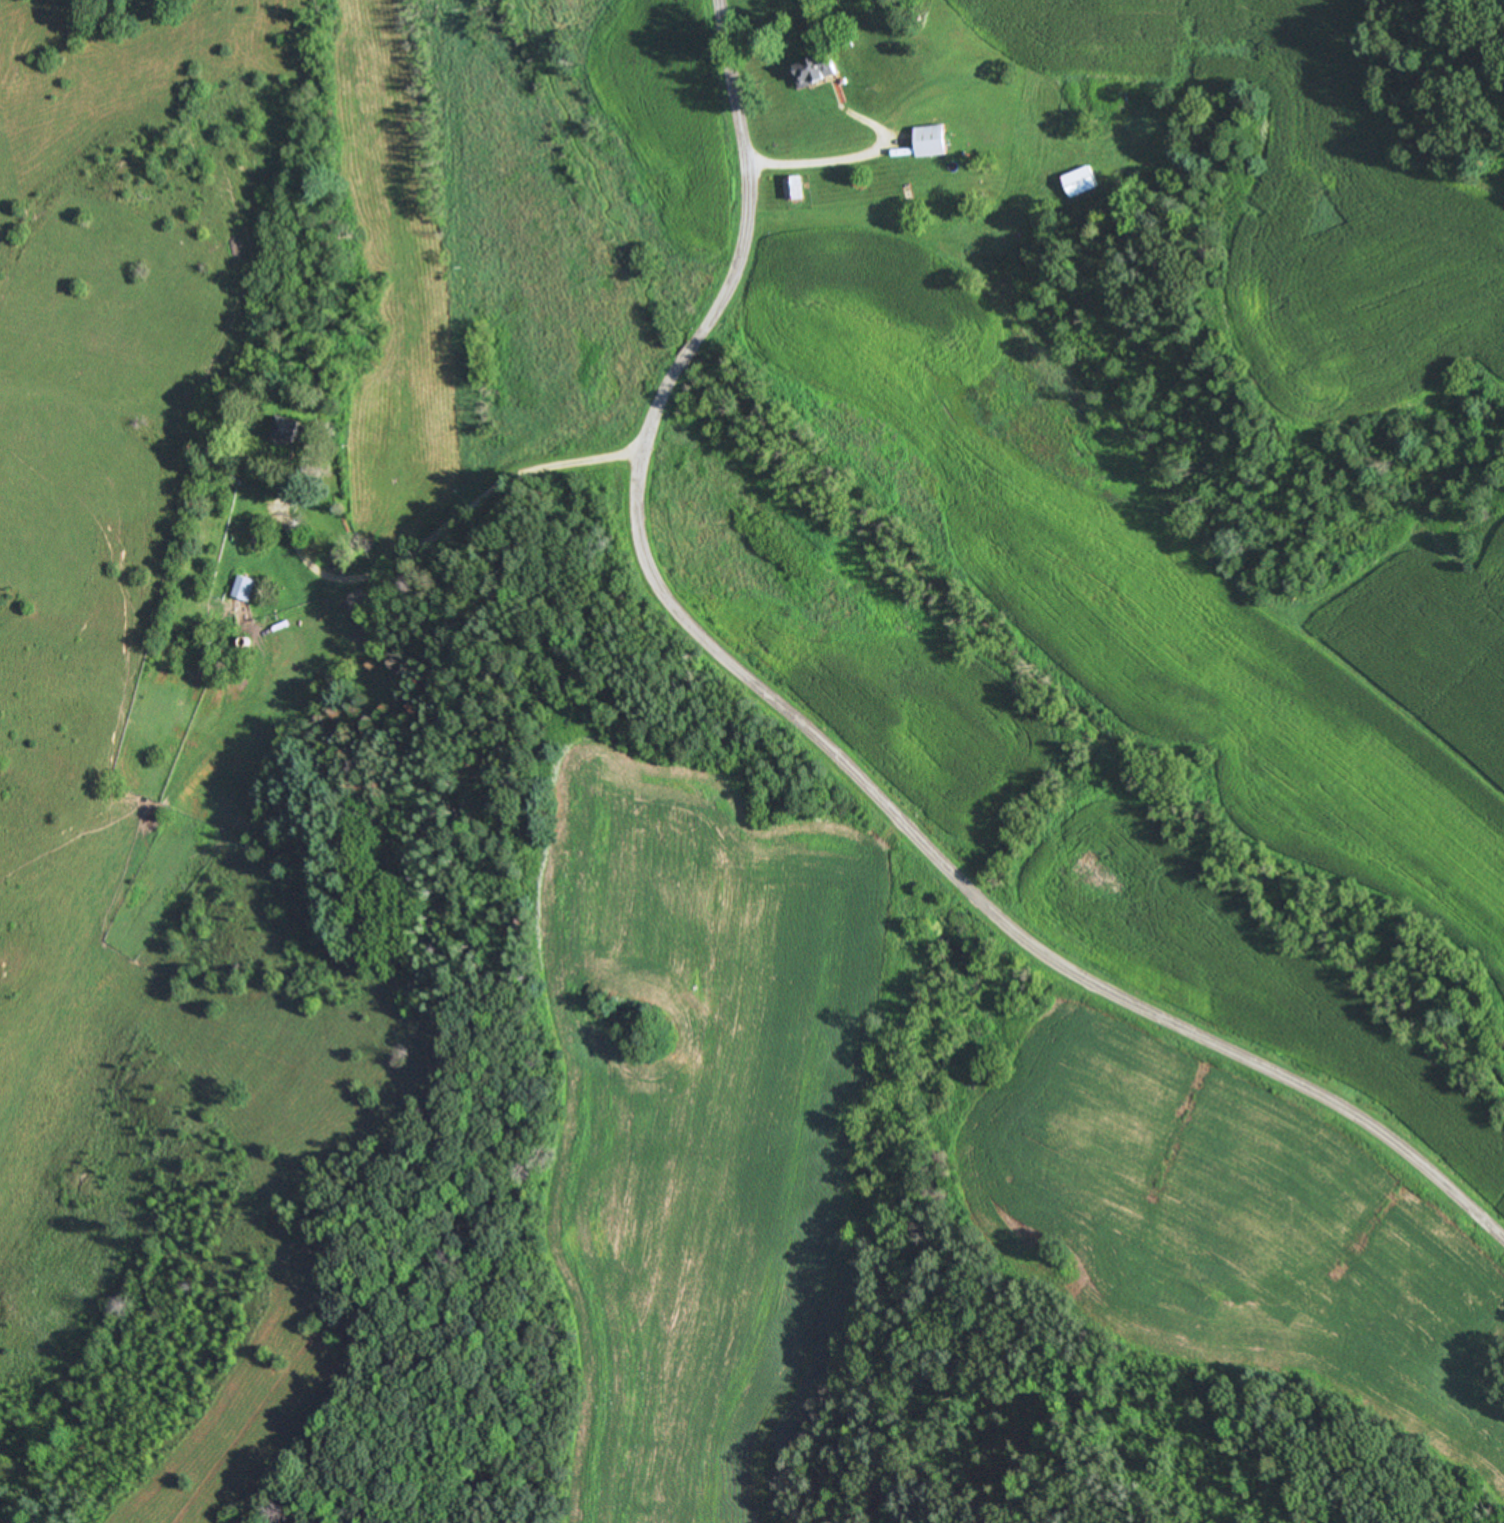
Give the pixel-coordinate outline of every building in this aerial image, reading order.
[(832,52),(793,66),(801,87),(840,73),(832,52)] [(950,154),(947,124),(918,126),(920,157),(950,154)] [(1060,177),(1069,198),(1097,186),(1087,165),(1060,177)] [(806,199),(803,176),(786,177),(788,201),(806,199)] [(257,580),(239,575),(233,596),(250,601),(257,580)]
